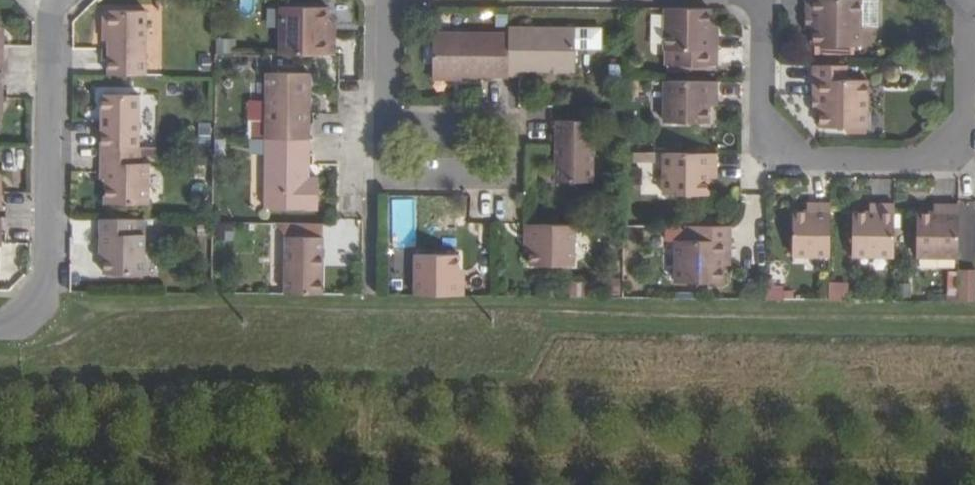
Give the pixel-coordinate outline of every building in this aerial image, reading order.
[(806,13),(813,13),(813,27),(813,45),(814,45),(855,46),(860,46),(861,24),(861,0),(806,0),(806,13)] [(861,24),(879,24),(879,0),(861,0),(861,24)] [(328,7),(280,7),(280,54),(335,55),(335,30),(328,30),(328,23),(328,7)] [(666,8),(665,65),(718,66),(719,34),(710,33),(709,26),(710,8),(666,8)] [(146,11),(109,11),(109,41),(109,75),(146,75),(146,11)] [(719,26),(709,26),(710,33),(719,34),(719,26)] [(509,33),(508,76),(524,76),(524,70),(575,71),(576,48),(576,28),(509,27),(509,33)] [(601,48),(601,28),(576,28),(576,48),(601,48)] [(433,32),(433,75),(508,76),(509,33),(433,32)] [(228,44),(215,44),(215,53),(228,53),(228,44)] [(855,55),(855,46),(814,45),(814,55),(855,55)] [(215,61),(202,61),(202,76),(215,76),(215,61)] [(848,65),(813,65),(813,95),(820,96),(820,109),(820,127),(867,128),(867,80),(848,79),(848,65)] [(310,73),(267,73),(266,139),(309,139),(310,73)] [(638,80),(625,80),(625,95),(638,95),(638,80)] [(717,97),(718,81),(665,80),(665,122),(709,123),(709,106),(709,97),(717,97)] [(139,95),(102,94),(102,146),(139,147),(139,95)] [(717,97),(709,97),(709,106),(717,106),(717,97)] [(625,108),(609,108),(609,120),(625,121),(625,108)] [(593,182),(594,121),(557,120),(556,181),(593,182)] [(214,133),(199,133),(199,148),(214,148),(214,133)] [(266,154),(266,139),(251,138),(251,154),(266,154)] [(266,154),(265,208),(318,209),(319,178),(309,177),(304,178),(305,155),(309,155),(309,139),(266,139),(266,154)] [(106,164),(106,204),(148,204),(148,163),(139,163),(139,147),(102,146),(102,164),(106,164)] [(654,163),(654,153),(631,152),(631,163),(654,163)] [(717,170),(717,153),(664,153),(664,194),(707,195),(708,178),(708,170),(717,170)] [(717,170),(708,170),(708,178),(717,178),(717,170)] [(831,203),(814,203),(814,211),(807,211),(793,211),(793,255),(830,255),(831,203)] [(853,256),(895,256),(895,203),(878,203),(878,212),(870,212),(853,212),(853,256)] [(878,203),(870,203),(870,212),(878,212),(878,203)] [(917,257),(959,257),(959,204),(943,204),(942,213),(934,213),(917,213),(917,257)] [(943,204),(935,204),(934,213),(942,213),(943,204)] [(115,247),(115,274),(154,274),(155,234),(156,234),(156,219),(111,219),(110,246),(115,247)] [(233,223),(213,223),(213,238),(233,238),(233,223)] [(323,236),(323,224),(280,223),(286,236),(323,236)] [(531,243),(531,265),(574,265),(575,224),(526,224),(526,243),(531,243)] [(676,239),(676,282),(723,283),(723,265),(723,255),(731,255),(731,226),(696,226),(696,240),(676,239)] [(323,236),(286,236),(286,294),(322,294),(323,236)] [(414,295),(464,296),(464,277),(459,277),(459,254),(415,254),(414,295)] [(961,271),(960,302),(974,302),(974,271),(961,271)] [(847,281),(830,281),(829,300),(847,300),(847,281)] [(623,282),(608,282),(608,297),(623,297),(623,282)] [(782,300),(782,283),(767,283),(766,300),(782,300)]
